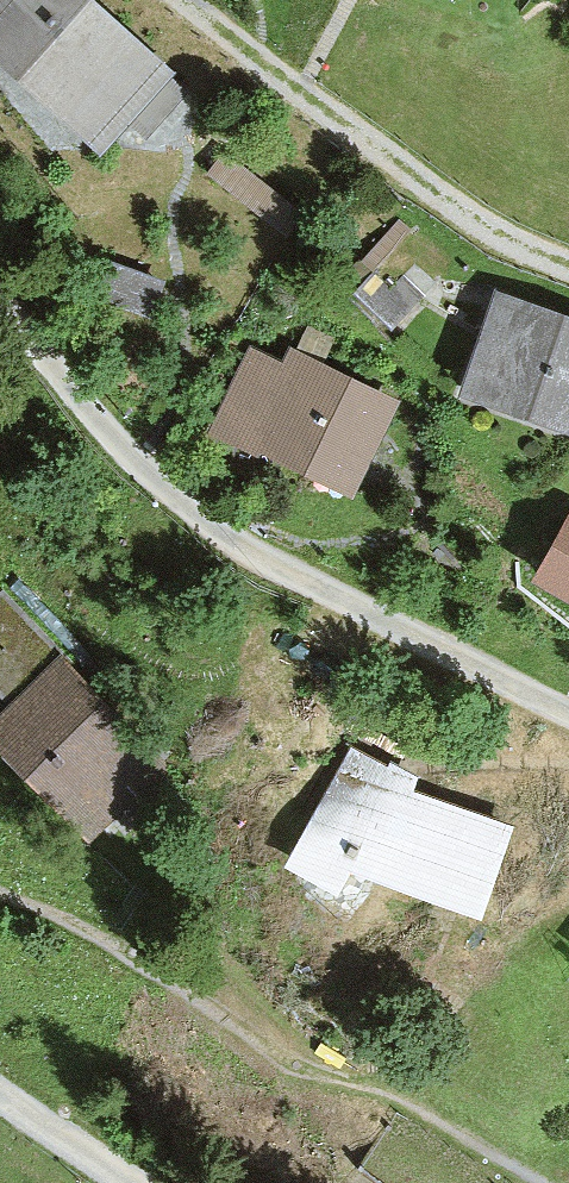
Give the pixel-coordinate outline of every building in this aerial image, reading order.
[(84,0),(12,0),(0,14),(0,48),(99,138),(124,111),(145,130),(182,89),(84,0)] [(146,284),(87,259),(71,295),(131,320),(146,284)] [(361,264),(343,284),(391,328),(433,284),(413,265),(389,291),(361,264)] [(502,303),(475,382),(521,399),(524,392),(568,408),(568,326),(502,303)] [(373,409),(300,372),(296,379),(253,357),(218,428),(267,452),(274,437),(342,471),(373,409)] [(542,577),(568,593),(568,531),(542,577)] [(6,696),(57,645),(3,591),(0,595),(0,690),(6,696)] [(52,670),(0,715),(0,746),(73,831),(141,773),(52,670)] [(500,835),(336,777),(308,856),(472,914),(500,835)]
